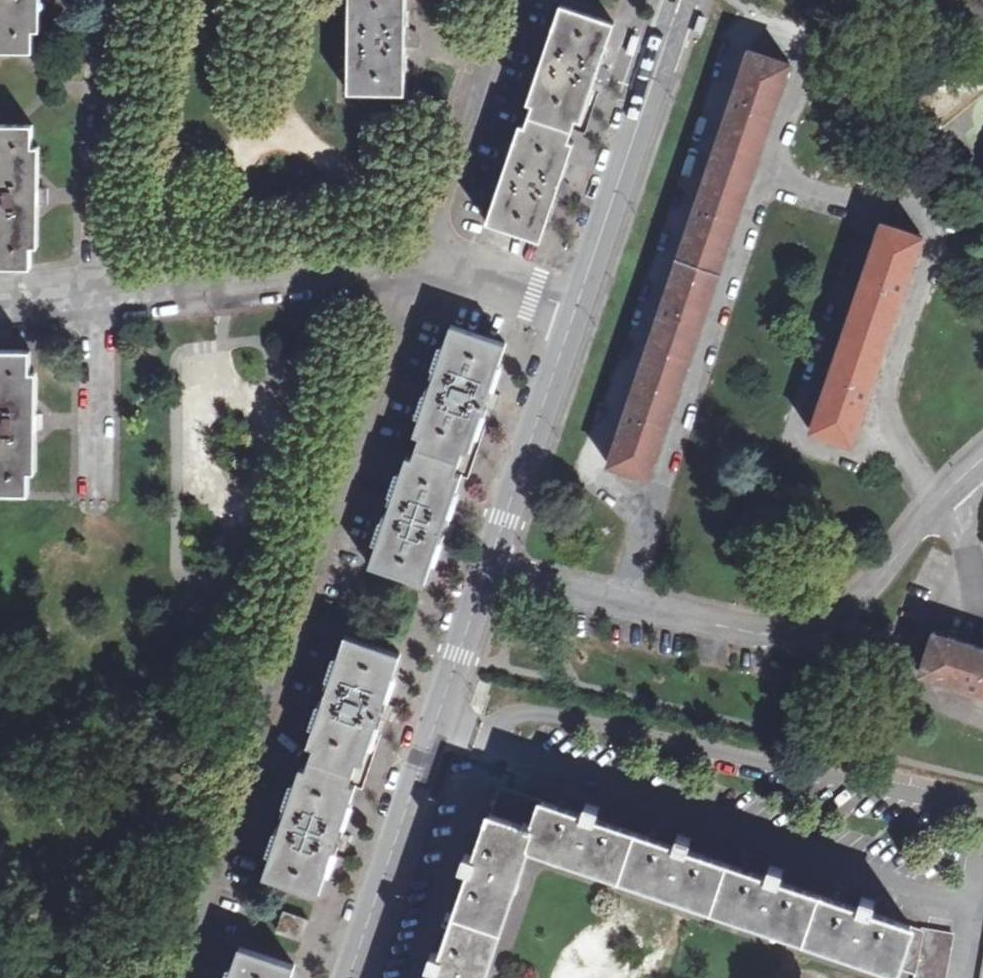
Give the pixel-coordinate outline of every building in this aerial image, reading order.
[(11,54),(21,54),(29,54),(29,0),(0,0),(0,54),(11,54)] [(403,0),(347,0),(345,96),(403,95),(404,47),(417,46),(418,36),(413,30),(403,30),(403,0)] [(559,7),(521,116),(576,135),(596,79),(614,26),(559,7)] [(700,12),(693,31),(702,34),(709,15),(700,12)] [(623,51),(631,54),(638,34),(630,31),(623,51)] [(789,63),(746,49),(607,461),(650,475),(789,63)] [(521,116),(483,225),(538,244),(556,193),(576,135),(521,116)] [(27,270),(27,215),(36,214),(36,199),(36,184),(28,184),(28,129),(22,129),(9,128),(0,128),(0,269),(27,270)] [(408,148),(396,145),(392,158),(404,161),(408,148)] [(921,236),(877,220),(805,426),(850,441),(921,236)] [(447,330),(409,443),(465,462),(484,405),(505,344),(449,325),(447,330)] [(25,495),(26,437),(33,436),(33,421),(33,409),(26,407),(26,355),(0,354),(0,495),(25,495)] [(374,547),(370,561),(426,580),(445,521),(465,462),(409,443),(374,547)] [(963,643),(935,634),(921,673),(982,695),(982,650),(963,643)] [(395,657),(340,639),(302,755),(357,773),(376,715),(395,657)] [(357,773),(302,755),(263,871),(319,889),(338,832),(357,773)] [(900,963),(916,919),(860,899),(863,888),(850,884),(845,895),(772,871),(776,861),(762,856),(758,866),(679,841),(683,830),(669,826),(665,836),(591,812),(595,801),(580,796),(576,808),(536,795),(528,820),(522,841),(900,963)] [(522,841),(528,820),(485,806),(472,850),(458,846),(453,862),(465,866),(435,950),(423,947),(418,963),(430,967),(426,977),(475,977),(522,841)] [(307,918),(279,908),(272,927),(301,937),(307,918)] [(900,963),(911,967),(909,977),(939,977),(948,926),(916,919),(900,963)] [(975,977),(982,977),(982,932),(975,977)] [(239,948),(229,977),(285,977),(289,964),(239,948)]
